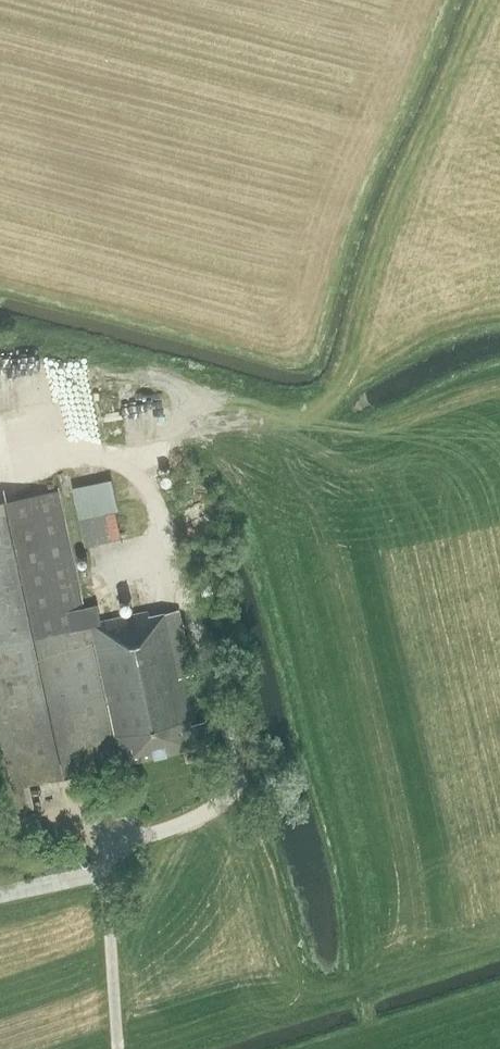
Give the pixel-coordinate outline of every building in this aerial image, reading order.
[(85,608),(59,490),(0,503),(0,723),(14,788),(15,788),(19,812),(30,809),(25,785),(119,765),(92,641),(96,640),(117,733),(119,733),(120,739),(118,739),(123,762),(127,761),(127,762),(198,746),(212,743),(207,720),(196,722),(186,676),(194,674),(180,609),(152,615),(150,610),(101,621),(98,606),(85,608)] [(105,514),(80,520),(86,548),(111,542),(111,540),(122,538),(117,514),(105,516),(105,514)]
